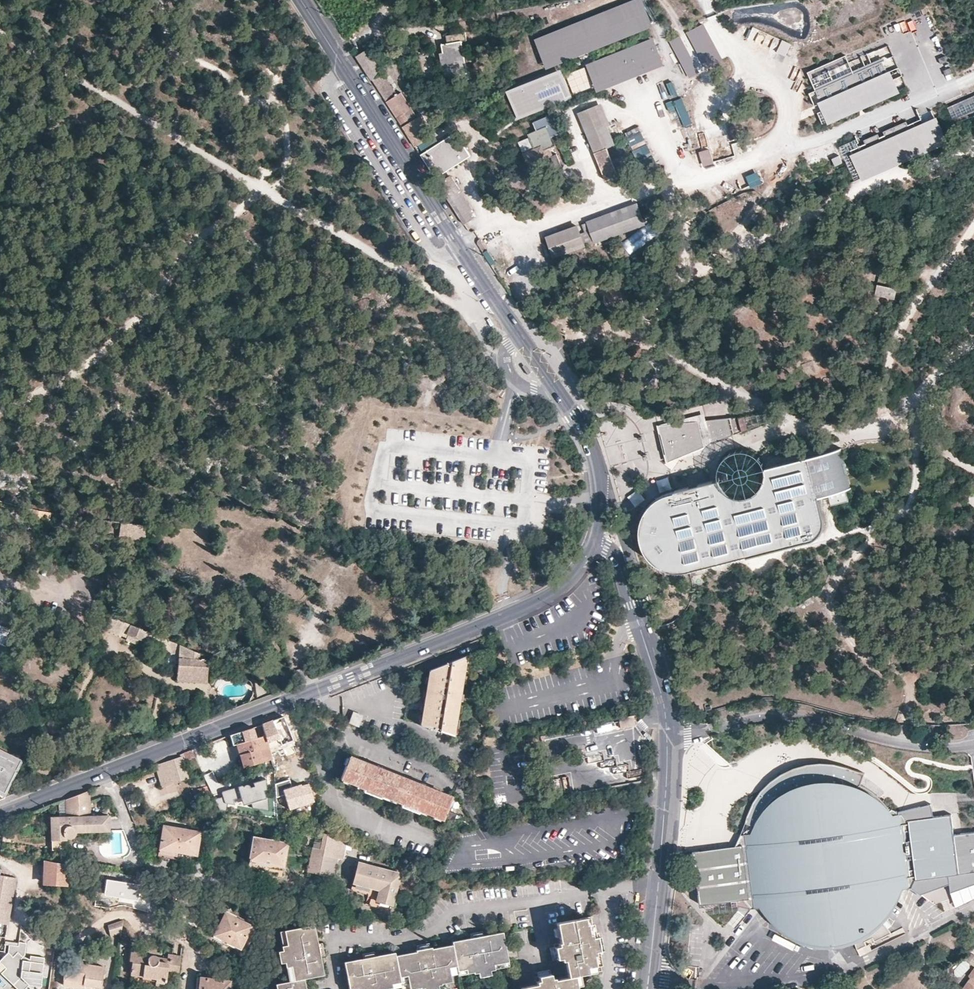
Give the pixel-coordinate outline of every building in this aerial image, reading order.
[(534,40),(546,68),(656,27),(642,0),(641,0),(534,40)] [(927,72),(942,69),(937,43),(932,44),(927,18),(896,24),(897,32),(902,32),(905,49),(915,48),(911,30),(920,29),(924,49),(930,48),(932,60),(926,61),(927,72)] [(752,27),(747,38),(785,56),(791,45),(752,27)] [(443,59),(446,79),(468,75),(463,42),(467,42),(466,32),(446,35),(447,44),(442,44),(444,59),(443,59)] [(686,78),(697,74),(683,37),(672,41),(686,78)] [(652,39),(585,65),(596,92),(663,66),(652,39)] [(368,48),(357,56),(402,127),(417,118),(402,93),(397,95),(368,48)] [(806,82),(822,126),(902,96),(885,52),(806,82)] [(701,71),(713,87),(722,80),(710,64),(701,71)] [(561,70),(505,92),(518,123),(548,110),(546,105),(571,96),(561,70)] [(666,84),(671,99),(679,96),(674,82),(666,84)] [(684,98),(674,101),(684,128),(693,124),(684,98)] [(668,111),(675,110),(673,101),(666,103),(668,111)] [(948,109),(953,120),(965,115),(960,104),(948,109)] [(577,115),(595,156),(615,147),(607,129),(610,127),(601,105),(577,115)] [(554,161),(550,150),(555,148),(551,139),(561,135),(552,114),(533,122),(538,133),(528,137),(534,151),(527,154),(533,170),(554,161)] [(402,127),(414,147),(416,146),(418,145),(434,134),(422,115),(417,118),(402,127)] [(917,122),(829,155),(834,167),(838,179),(926,147),(922,136),(917,122)] [(626,133),(641,167),(655,161),(639,127),(626,133)] [(421,155),(435,178),(470,157),(456,133),(421,155)] [(606,184),(633,174),(622,144),(615,147),(595,156),(606,184)] [(453,177),(439,185),(464,226),(478,218),(453,177)] [(717,187),(706,194),(711,201),(722,194),(717,187)] [(590,229),(595,245),(646,227),(638,205),(587,223),(590,229)] [(628,254),(658,237),(651,226),(622,243),(628,254)] [(553,260),(586,249),(580,233),(578,227),(545,239),(553,260)] [(590,229),(580,233),(586,249),(595,245),(590,229)] [(878,285),(876,297),(894,301),(897,289),(878,285)] [(527,372),(529,370),(524,361),(521,363),(527,372)] [(668,463),(714,451),(712,444),(727,438),(742,431),(738,416),(705,420),(703,412),(657,424),(668,463)] [(718,473),(719,478),(720,482),(724,488),(730,492),(736,494),(745,495),(752,492),(759,488),(763,483),(765,477),(765,472),(765,466),(763,461),(759,456),(768,448),(772,452),(774,451),(768,445),(757,455),(753,452),(750,450),(745,449),(738,449),(733,450),(727,453),(724,457),(720,462),(719,467),(718,473)] [(720,482),(719,478),(687,486),(675,489),(675,491),(670,491),(665,493),(657,497),(653,500),(649,503),(646,507),(644,512),(642,517),(641,522),(640,528),(639,532),(640,538),(641,543),(644,548),(646,553),(649,556),(653,560),(657,564),(664,566),(670,568),(676,569),(684,569),(692,568),(746,554),(809,538),(813,536),(816,534),(820,532),(822,528),(823,525),(824,521),(824,517),(824,514),(819,494),(830,492),(833,503),(849,499),(846,489),(850,488),(839,450),(838,447),(765,466),(765,472),(765,477),(763,483),(759,488),(752,492),(745,495),(736,494),(730,492),(724,488),(720,482)] [(632,498),(637,508),(647,503),(642,493),(632,498)] [(144,527),(120,524),(118,538),(143,542),(145,534),(146,530),(146,529),(145,529),(145,528),(144,527)] [(199,655),(111,617),(106,626),(128,635),(126,641),(133,644),(139,647),(142,640),(179,655),(178,680),(179,682),(204,682),(207,681),(208,661),(199,660),(199,655)] [(13,632),(1,627),(0,630),(0,643),(7,646),(13,632)] [(457,716),(467,657),(429,671),(425,697),(420,727),(432,730),(454,737),(457,716)] [(265,696),(264,688),(253,682),(256,700),(265,696)] [(288,724),(284,713),(278,716),(272,718),(273,721),(280,743),(287,741),(282,726),(288,724)] [(355,713),(350,724),(360,727),(364,717),(355,713)] [(62,720),(56,717),(50,719),(46,725),(48,731),(54,735),(61,733),(64,727),(62,720)] [(280,743),(273,721),(261,725),(269,747),(280,743)] [(261,725),(260,723),(249,727),(222,738),(229,750),(238,747),(244,766),(263,761),(272,758),(269,747),(261,725)] [(192,749),(184,753),(187,760),(195,757),(192,749)] [(12,775),(16,777),(24,762),(21,760),(0,750),(0,797),(12,775)] [(162,787),(173,783),(189,777),(182,756),(172,760),(167,762),(155,766),(162,787)] [(451,798),(426,787),(390,774),(350,757),(341,780),(363,789),(362,792),(380,800),(382,797),(401,804),(400,808),(418,814),(419,811),(442,820),(451,798)] [(263,761),(244,766),(245,769),(263,764),(263,761)] [(949,834),(949,830),(947,817),(939,818),(905,821),(897,816),(890,817),(885,810),(877,800),(875,799),(865,791),(854,784),(848,788),(840,785),(838,777),(833,770),(826,765),(818,762),(811,762),(804,764),(798,768),(793,773),(791,777),(789,782),(789,786),(789,791),(789,792),(782,797),(779,796),(778,796),(776,796),(774,796),(773,797),(768,802),(761,812),(754,822),(750,835),(744,836),(743,836),(742,837),(741,838),(736,847),(725,848),(695,852),(692,852),(692,857),(697,893),(699,906),(719,903),(760,899),(766,909),(774,919),(781,925),(791,932),(795,934),(807,938),(819,940),(822,936),(827,932),(833,930),(839,930),(844,932),(847,935),(848,937),(863,929),(873,922),(878,916),(885,908),(886,906),(891,895),(896,879),(908,879),(919,879),(973,872),(973,832),(949,834)] [(213,772),(205,775),(213,796),(222,792),(213,772)] [(16,777),(12,775),(0,797),(0,801),(4,800),(16,777)] [(294,790),(291,779),(276,782),(278,794),(287,792),(292,811),(315,805),(310,786),(294,790)] [(270,793),(270,781),(223,791),(224,798),(217,800),(223,811),(229,811),(229,806),(238,806),(234,800),(242,798),(249,807),(271,811),(270,803),(265,794),(270,793)] [(207,786),(194,790),(195,796),(209,791),(207,786)] [(109,831),(109,816),(90,817),(90,790),(78,795),(65,800),(66,818),(51,818),(52,851),(66,851),(66,838),(67,839),(69,839),(71,838),(73,837),(74,836),(75,835),(75,834),(76,832),(109,831)] [(195,858),(200,833),(164,827),(163,831),(159,853),(169,855),(176,856),(176,855),(195,858)] [(11,842),(11,833),(3,832),(2,842),(11,842)] [(346,840),(332,836),(326,835),(323,850),(322,856),(337,859),(342,861),(346,840)] [(249,861),(283,867),(287,844),(253,837),(249,861)] [(322,856),(323,850),(313,848),(307,873),(318,876),(322,856)] [(322,856),(318,876),(333,879),(337,859),(322,856)] [(45,861),(45,862),(44,885),(64,885),(65,884),(73,884),(73,873),(78,873),(79,868),(78,867),(45,861)] [(282,871),(283,867),(249,861),(248,868),(267,872),(268,868),(271,869),(277,870),(279,871),(282,871)] [(377,901),(391,905),(399,875),(357,864),(352,883),(379,890),(377,901)] [(151,880),(119,875),(118,882),(132,885),(140,886),(150,888),(151,880)] [(17,879),(0,876),(0,877),(0,924),(8,926),(17,879)] [(389,912),(391,905),(377,901),(379,890),(352,883),(351,891),(371,896),(369,906),(389,912)] [(140,886),(132,885),(131,892),(139,893),(140,886)] [(225,913),(250,926),(252,923),(227,910),(225,913)] [(245,937),(251,940),(256,929),(250,926),(225,913),(214,934),(240,948),(245,937)] [(575,978),(580,977),(602,973),(600,965),(599,956),(603,955),(601,944),(599,934),(594,935),(591,918),(557,925),(560,944),(554,945),(555,949),(557,961),(558,964),(566,963),(569,979),(575,978)] [(123,920),(108,925),(110,936),(121,933),(123,920)] [(293,981),(305,979),(324,976),(320,956),(318,944),(314,926),(284,931),(286,945),(282,945),(283,950),(285,963),(286,967),(291,967),(293,981)] [(472,940),(484,938),(483,932),(477,933),(470,934),(472,940)] [(239,951),(240,948),(214,934),(213,938),(239,951)] [(489,966),(508,962),(502,934),(484,938),(472,940),(453,944),(454,947),(457,968),(458,969),(467,968),(468,972),(469,976),(478,974),(479,978),(491,976),(490,972),(489,966)] [(246,951),(251,940),(245,937),(240,948),(246,951)] [(15,988),(27,988),(30,987),(41,988),(44,957),(30,956),(30,960),(24,957),(25,943),(6,943),(5,956),(0,961),(0,964),(5,970),(0,974),(15,988)] [(457,968),(454,947),(434,950),(434,949),(432,949),(419,952),(417,952),(418,953),(396,957),(400,979),(408,977),(409,983),(410,988),(420,987),(421,988),(435,988),(443,988),(442,982),(453,980),(452,974),(451,969),(457,968)] [(178,974),(180,957),(168,955),(167,960),(166,964),(156,962),(156,958),(155,957),(153,956),(151,956),(147,957),(144,951),(131,949),(129,961),(131,961),(129,971),(140,973),(140,977),(154,979),(153,983),(153,986),(164,988),(167,972),(178,974)] [(400,979),(396,957),(395,954),(376,957),(364,960),(345,963),(350,988),(364,988),(366,988),(391,988),(390,983),(400,982),(400,979)] [(83,983),(83,986),(101,988),(104,966),(86,964),(81,963),(81,961),(73,960),(72,964),(65,963),(63,980),(83,983)] [(509,968),(508,962),(489,966),(490,972),(509,968)] [(971,976),(973,977),(965,988),(973,988),(973,972),(971,976)] [(575,978),(569,979),(556,982),(554,976),(552,976),(539,979),(536,979),(537,988),(530,988),(577,988),(575,978)] [(230,981),(200,977),(198,988),(229,988),(230,981)] [(305,979),(293,981),(289,982),(283,983),(283,988),(307,988),(305,979)] [(83,988),(83,986),(83,983),(63,980),(62,985),(83,988)]
